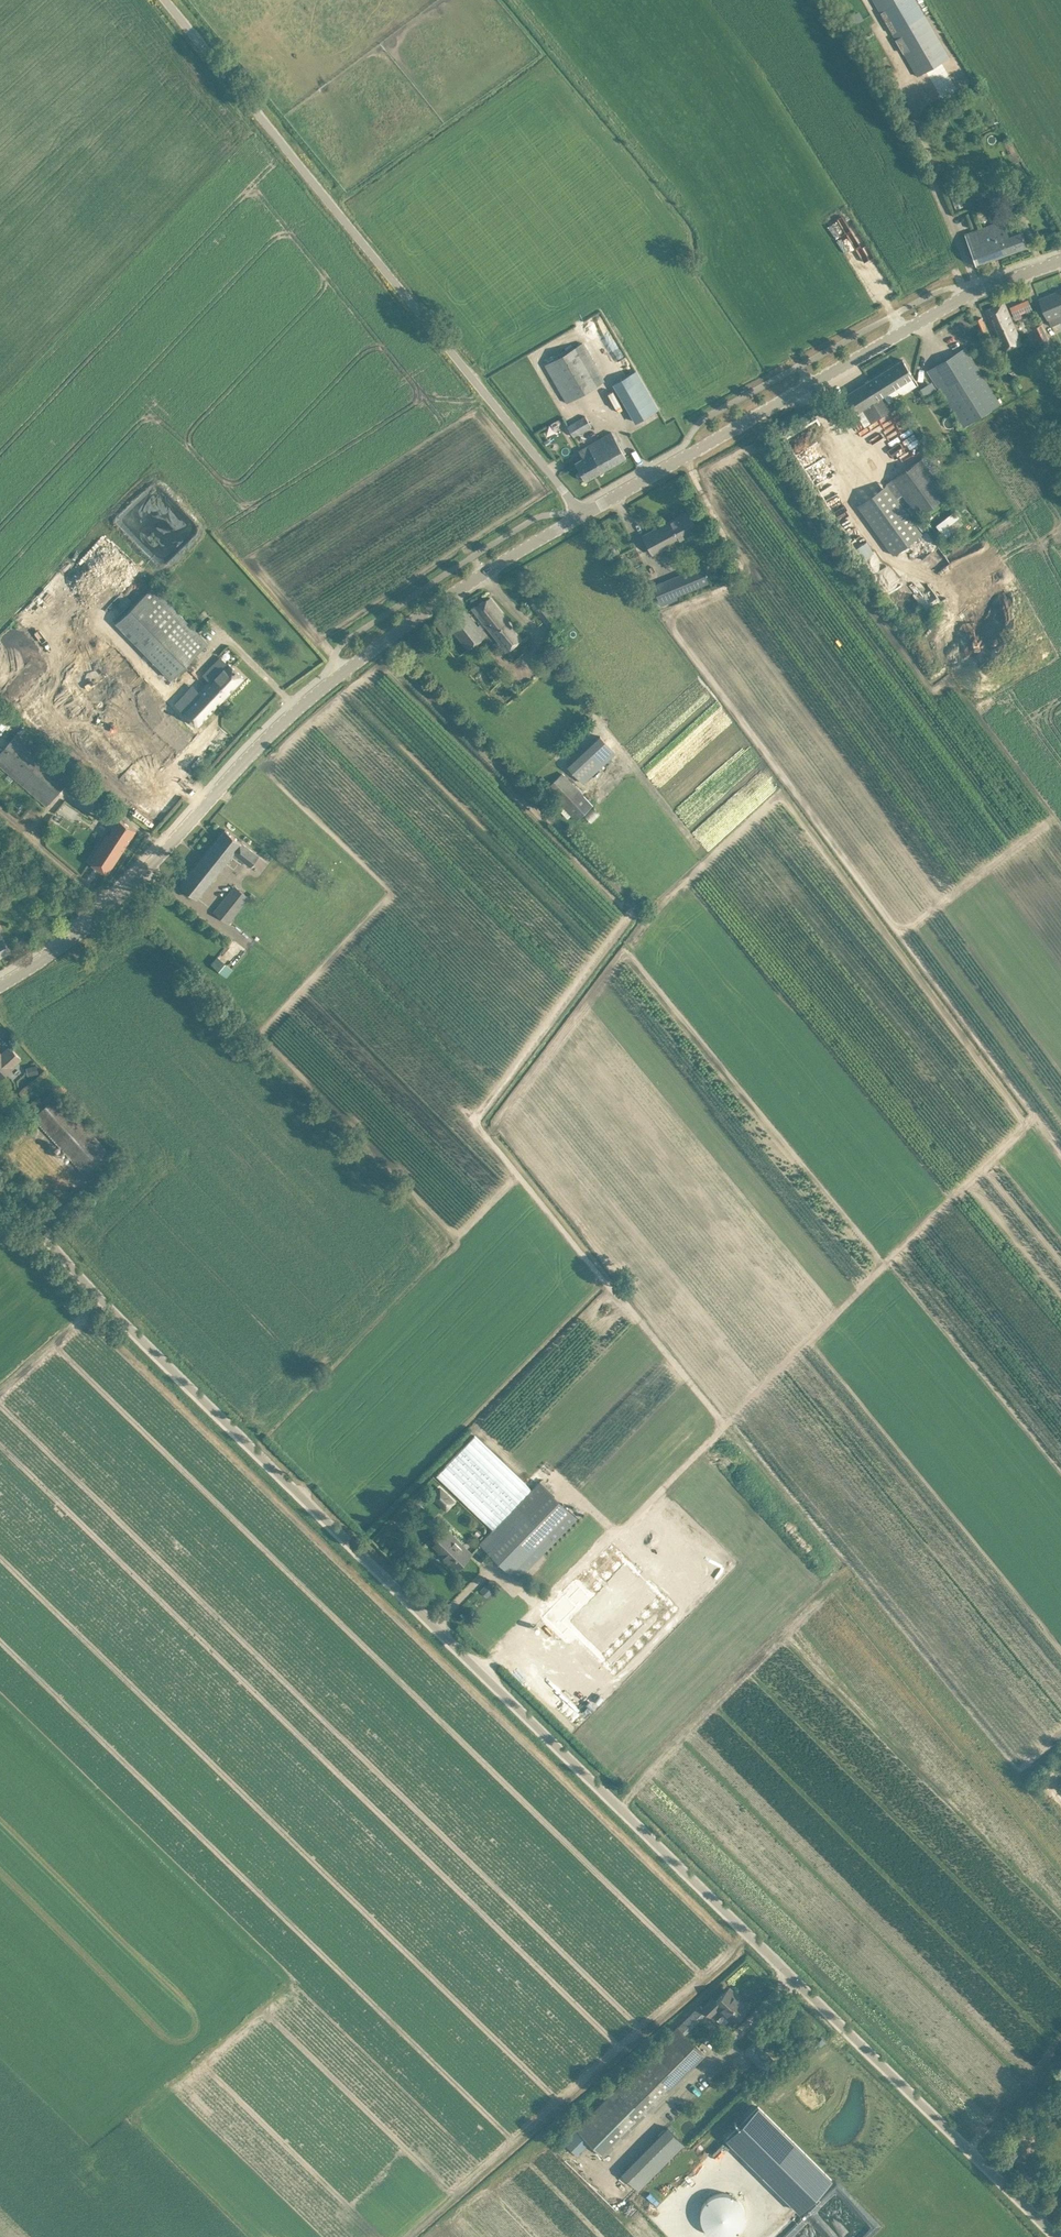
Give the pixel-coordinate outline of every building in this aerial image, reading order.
[(879,13),(901,0),(872,0),(879,13)] [(927,19),(895,37),(895,38),(899,45),(914,71),(917,76),(917,75),(918,76),(922,74),(921,73),(949,57),(946,52),(940,41),(931,26),(927,19)] [(934,121),(938,130),(944,126),(943,125),(947,122),(943,115),(934,121)] [(1000,188),(1006,200),(1025,192),(1019,179),(1000,188)] [(1003,220),(975,230),(964,234),(975,265),(1027,246),(1021,228),(1007,233),(1003,220)] [(1039,298),(1048,318),(1049,318),(1051,325),(1060,321),(1060,291),(1060,290),(1039,298)] [(985,309),(990,320),(1003,351),(1022,343),(1009,311),(1004,301),(985,309)] [(1017,303),(1011,306),(1017,319),(1022,316),(1017,303)] [(976,319),(979,327),(981,330),(986,328),(982,317),(976,319)] [(1043,321),(1033,327),(1045,351),(1055,347),(1043,321)] [(582,343),(545,364),(566,402),(604,381),(582,343)] [(927,370),(933,380),(962,427),(1000,404),(970,357),(965,347),(927,370)] [(902,359),(845,395),(856,412),(862,408),(871,422),(892,409),(888,403),(883,395),(904,383),(913,376),(902,359)] [(613,384),(630,412),(636,422),(658,409),(636,371),(613,384)] [(919,387),(926,397),(937,390),(930,380),(919,387)] [(537,400),(531,403),(542,422),(548,419),(537,400)] [(522,408),(533,427),(540,423),(529,404),(522,408)] [(567,426),(573,436),(591,426),(585,415),(567,426)] [(605,432),(569,453),(575,463),(580,471),(593,463),(594,465),(617,452),(605,432)] [(886,482),(887,484),(857,505),(893,555),(922,534),(896,498),(902,493),(918,516),(947,494),(921,457),(886,482)] [(822,494),(829,490),(830,493),(834,492),(822,470),(812,475),(822,494)] [(935,525),(946,537),(964,521),(953,509),(935,525)] [(643,535),(648,545),(652,553),(684,536),(687,541),(700,534),(697,529),(693,521),(688,511),(643,535)] [(947,537),(950,541),(956,536),(953,532),(947,537)] [(854,547),(861,558),(871,550),(864,540),(854,547)] [(612,544),(607,547),(610,552),(615,549),(612,544)] [(703,565),(653,585),(659,602),(710,581),(703,565)] [(730,568),(722,572),(727,581),(735,576),(730,568)] [(153,585),(115,621),(170,678),(208,641),(153,585)] [(490,597),(471,608),(506,651),(509,648),(510,649),(522,639),(490,597)] [(485,634),(462,606),(436,624),(447,637),(454,631),(469,648),(476,643),(485,634)] [(0,646),(0,677),(119,778),(154,736),(20,622),(0,646)] [(184,694),(175,704),(190,718),(189,719),(192,722),(193,721),(199,727),(245,678),(228,662),(227,663),(221,656),(213,665),(218,670),(208,680),(199,691),(190,700),(184,694)] [(496,667),(491,671),(497,678),(502,674),(496,667)] [(0,752),(0,765),(47,805),(70,777),(17,732),(0,752)] [(599,734),(567,765),(583,783),(616,752),(599,734)] [(546,788),(576,820),(592,804),(562,773),(546,788)] [(89,861),(98,867),(107,873),(135,829),(126,823),(113,815),(107,824),(113,828),(109,835),(107,833),(89,861)] [(181,885),(189,892),(197,898),(233,852),(250,866),(259,856),(225,829),(181,885)] [(234,884),(213,911),(228,923),(249,896),(234,884)] [(11,951),(5,942),(2,936),(0,933),(0,957),(11,951)] [(225,945),(210,963),(225,976),(241,959),(225,945)] [(7,1072),(21,1058),(10,1046),(1,1054),(0,1053),(0,1078),(7,1072)] [(38,1072),(37,1065),(27,1067),(29,1074),(38,1072)] [(29,1104),(37,1113),(34,1116),(93,1182),(117,1161),(53,1090),(41,1100),(38,1096),(29,1104)] [(7,1117),(12,1124),(18,1119),(14,1113),(7,1117)] [(466,1445),(437,1475),(493,1529),(488,1535),(480,1543),(517,1578),(525,1570),(554,1540),(577,1516),(539,1480),(530,1488),(525,1483),(475,1435),(466,1445)] [(439,1485),(429,1495),(445,1510),(455,1500),(439,1485)] [(448,1529),(433,1544),(444,1554),(442,1557),(455,1570),(463,1561),(466,1562),(468,1559),(468,1556),(469,1555),(463,1549),(465,1547),(448,1529)] [(611,1545),(543,1616),(563,1634),(569,1628),(613,1671),(675,1606),(611,1545)] [(713,1998),(703,2008),(710,2015),(718,2007),(723,2012),(724,2010),(735,2020),(748,2006),(740,1998),(739,1999),(728,1988),(716,2001),(713,1998)] [(706,2053),(685,2033),(706,2012),(698,2005),(564,2140),(577,2153),(589,2141),(604,2155),(706,2053)] [(745,2050),(751,2057),(764,2069),(774,2060),(755,2041),(745,2050)] [(739,2080),(733,2087),(737,2090),(742,2083),(739,2080)] [(758,2106),(726,2137),(799,2210),(831,2179),(758,2106)] [(685,2141),(666,2122),(620,2170),(639,2188),(685,2141)]
